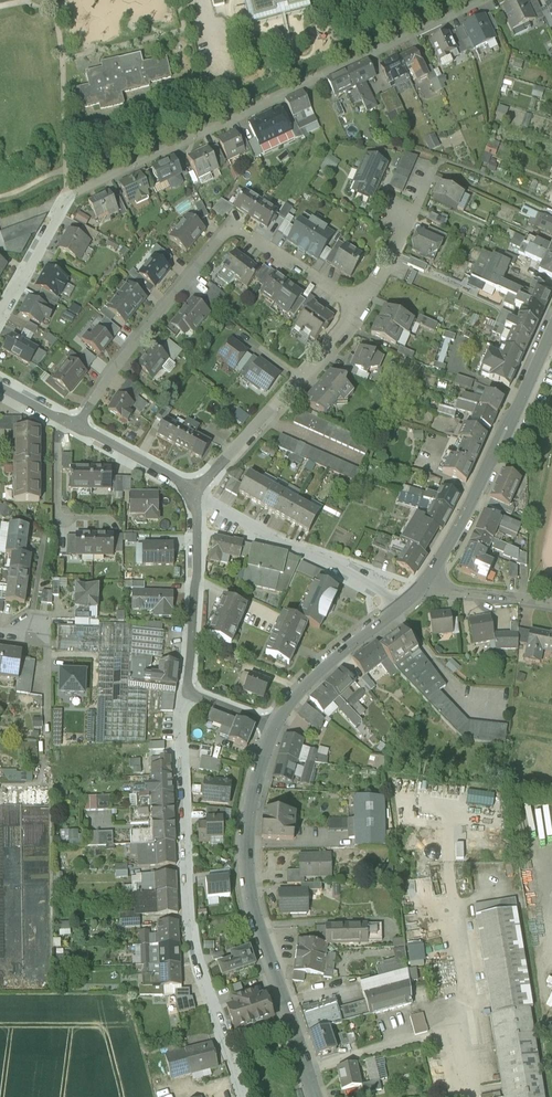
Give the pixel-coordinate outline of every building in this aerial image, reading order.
[(250,27),(310,11),(309,6),(287,12),(286,7),(283,7),(284,11),(278,13),(277,9),(274,10),(276,15),(254,21),(248,0),(243,0),(250,27)] [(254,21),(276,15),(274,10),(277,9),(278,13),(284,11),(283,7),(286,7),(287,12),(309,6),(310,6),(308,0),(248,0),(254,21)] [(372,12),(385,8),(383,0),(369,0),(372,12)] [(512,32),(531,23),(521,0),(520,0),(501,9),(512,32)] [(535,21),(534,17),(528,4),(526,0),(521,0),(531,23),(535,21)] [(528,4),(534,17),(542,13),(536,0),(528,4)] [(551,16),(551,15),(551,0),(543,0),(549,11),(551,16)] [(550,29),(551,28),(551,18),(551,16),(549,11),(543,14),(550,29)] [(542,13),(534,17),(535,21),(536,22),(544,18),(542,13)] [(483,18),(489,30),(496,26),(490,14),(483,18)] [(464,27),(475,50),(494,41),(489,30),(483,18),(464,27)] [(463,28),(456,31),(462,43),(469,40),(463,28)] [(466,52),(462,43),(456,31),(447,35),(456,52),(458,56),(466,52)] [(436,56),(443,69),(452,65),(449,60),(448,56),(456,52),(447,35),(430,43),(433,48),(432,48),(436,56)] [(415,50),(399,58),(406,73),(413,70),(419,82),(428,78),(424,69),(415,50)] [(141,55),(118,60),(120,70),(143,65),(141,55)] [(409,80),(406,73),(399,58),(381,67),(392,88),(409,80)] [(148,63),(143,65),(120,70),(118,60),(101,64),(103,70),(103,73),(93,75),(92,72),(86,74),(89,87),(72,92),(77,111),(99,105),(100,111),(124,105),(121,94),(149,87),(149,84),(171,79),(166,59),(148,64),(148,63)] [(367,61),(347,70),(355,88),(356,90),(358,94),(367,89),(364,83),(375,78),(367,61)] [(430,82),(431,82),(431,81),(436,79),(431,67),(431,66),(424,69),(428,78),(430,82)] [(336,97),(355,88),(347,70),(328,80),(336,97)] [(441,90),(436,79),(431,81),(431,82),(436,92),(441,90)] [(535,86),(533,95),(543,98),(545,89),(535,86)] [(367,89),(358,94),(362,101),(365,107),(372,104),(369,98),(371,97),(367,89)] [(346,95),(347,95),(353,108),(356,107),(355,104),(362,101),(358,94),(356,90),(346,95)] [(393,91),(387,95),(395,112),(401,109),(393,91)] [(285,100),(293,117),(303,112),(311,109),(303,92),(285,100)] [(349,110),(353,108),(347,95),(343,97),(349,110)] [(389,115),(395,112),(387,95),(381,98),(389,115)] [(332,106),(338,118),(344,115),(338,103),(332,106)] [(249,125),(259,148),(291,132),(280,110),(249,125)] [(307,119),(303,112),(293,117),(298,128),(299,131),(300,131),(305,128),(317,123),(314,116),(307,119)] [(300,131),(306,141),(311,138),(305,128),(300,131)] [(219,141),(228,160),(243,153),(244,153),(239,142),(235,134),(219,141)] [(426,138),(431,149),(439,146),(435,134),(426,138)] [(243,153),(245,156),(252,153),(245,139),(239,142),(244,153),(243,153)] [(488,146),(487,153),(497,155),(499,149),(488,146)] [(209,151),(216,165),(224,161),(218,147),(209,151)] [(188,160),(198,179),(209,173),(209,174),(218,170),(216,165),(209,151),(208,150),(188,160)] [(404,154),(400,163),(413,169),(418,158),(404,154)] [(173,161),(178,172),(185,169),(178,155),(172,158),(173,161)] [(334,170),(340,161),(331,155),(325,163),(334,170)] [(355,193),(372,200),(387,165),(366,156),(354,184),(358,186),(355,193)] [(168,182),(179,177),(180,176),(178,172),(173,161),(161,167),(168,182)] [(400,163),(397,169),(410,175),(413,169),(400,163)] [(146,174),(148,177),(153,189),(168,182),(161,167),(146,174)] [(397,169),(395,175),(408,181),(410,175),(397,169)] [(395,175),(392,181),(405,187),(408,181),(395,175)] [(120,186),(130,206),(147,197),(145,194),(143,189),(145,188),(142,180),(140,177),(120,186)] [(154,190),(153,189),(148,177),(142,180),(145,188),(143,189),(145,194),(154,190)] [(183,184),(179,177),(168,182),(171,189),(176,189),(180,187),(183,184)] [(402,193),(405,187),(392,181),(389,187),(402,193)] [(445,187),(459,193),(461,187),(448,182),(445,187)] [(358,186),(354,184),(350,192),(350,195),(354,196),(355,193),(358,186)] [(433,199),(457,210),(462,199),(464,196),(459,193),(445,187),(439,185),(433,199)] [(234,208),(250,219),(261,202),(244,192),(234,208)] [(89,204),(96,219),(107,214),(109,217),(119,212),(117,208),(111,196),(110,194),(89,204)] [(111,196),(117,208),(123,206),(117,194),(111,196)] [(264,197),(261,202),(269,207),(272,202),(264,197)] [(469,202),(462,199),(457,210),(463,213),(465,207),(466,208),(469,202)] [(226,215),(227,216),(233,209),(221,200),(216,207),(226,215)] [(269,207),(261,202),(250,219),(267,229),(278,213),(269,207)] [(195,207),(201,221),(208,217),(202,203),(195,207)] [(278,217),(285,221),(288,215),(291,210),(285,206),(278,217)] [(212,211),(222,219),(226,215),(216,207),(212,211)] [(76,219),(87,225),(92,218),(80,212),(76,219)] [(428,221),(444,228),(447,222),(431,214),(428,221)] [(544,217),(538,214),(535,220),(541,223),(544,217)] [(278,232),(283,236),(290,225),(294,219),(288,215),(285,221),(278,232)] [(288,240),(286,242),(317,262),(319,259),(326,248),(335,234),(304,215),(295,228),(288,240)] [(0,233),(5,245),(31,236),(36,234),(37,234),(47,216),(46,216),(0,233)] [(169,240),(186,253),(187,253),(186,252),(200,235),(200,236),(205,231),(188,217),(169,240)] [(551,228),(551,221),(544,217),(541,223),(551,228)] [(551,235),(551,228),(541,223),(535,220),(532,227),(551,235)] [(295,228),(290,225),(283,236),(288,240),(295,228)] [(87,237),(95,241),(99,235),(83,226),(79,233),(87,237)] [(442,244),(444,245),(447,237),(429,229),(426,236),(442,243),(442,244)] [(59,250),(76,259),(86,240),(78,236),(70,231),(59,250)] [(31,236),(5,245),(0,233),(0,252),(1,252),(20,255),(31,236)] [(421,257),(424,259),(428,257),(428,258),(430,258),(430,257),(437,254),(438,252),(442,244),(442,243),(426,236),(420,233),(416,241),(415,240),(413,244),(416,245),(413,250),(420,254),(421,257)] [(512,240),(520,243),(522,237),(515,234),(512,240)] [(529,248),(532,249),(536,242),(526,238),(525,239),(523,245),(529,248)] [(91,243),(86,240),(76,259),(81,262),(91,243)] [(521,250),(523,245),(520,243),(512,240),(510,245),(521,250)] [(338,242),(332,251),(339,255),(345,246),(338,242)] [(532,249),(546,256),(549,249),(536,242),(532,249)] [(519,254),(525,256),(529,248),(523,245),(521,250),(519,254)] [(332,267),(351,279),(364,258),(345,246),(339,255),(332,267)] [(325,263),(325,262),(332,252),(326,248),(319,259),(325,263)] [(532,249),(529,248),(525,256),(542,265),(546,256),(532,249)] [(155,258),(166,267),(172,259),(162,250),(155,258)] [(325,262),(332,267),(339,255),(332,251),(332,252),(325,262)] [(493,257),(483,252),(471,278),(481,283),(493,257)] [(222,269),(235,279),(248,261),(244,257),(243,259),(235,253),(222,269)] [(428,257),(424,259),(433,262),(437,254),(430,257),(430,258),(428,258),(428,257)] [(510,265),(514,266),(517,259),(505,254),(502,260),(510,264),(510,265)] [(486,285),(498,291),(501,284),(509,267),(510,264),(502,260),(493,256),(493,257),(481,283),(486,285)] [(546,256),(542,265),(539,272),(551,278),(551,258),(546,256)] [(155,289),(162,280),(161,279),(169,270),(170,271),(170,270),(166,267),(155,258),(154,257),(139,276),(155,289)] [(410,267),(424,273),(426,267),(410,259),(407,266),(410,267)] [(253,265),(248,261),(235,279),(247,289),(255,279),(260,272),(259,272),(252,266),(253,265)] [(450,270),(464,276),(469,264),(465,262),(463,266),(453,261),(451,266),(452,266),(450,270)] [(255,279),(260,283),(269,271),(263,267),(259,272),(260,272),(255,279)] [(42,290),(57,298),(59,293),(61,294),(67,284),(65,283),(67,279),(47,268),(36,287),(42,290)] [(235,279),(222,269),(221,270),(221,271),(216,277),(229,287),(235,279)] [(275,275),(269,271),(260,283),(266,287),(275,275)] [(414,271),(409,283),(413,285),(418,273),(414,271)] [(274,304),(288,285),(275,275),(266,287),(261,294),(274,304)] [(139,276),(135,281),(141,286),(150,294),(155,289),(139,276)] [(136,292),(141,286),(135,281),(130,277),(125,283),(127,285),(128,285),(136,292)] [(481,283),(471,278),(469,284),(483,291),(486,285),(481,283)] [(498,291),(506,295),(509,287),(501,284),(498,291)] [(523,291),(522,293),(519,301),(525,303),(543,312),(551,296),(544,293),(545,291),(546,289),(534,284),(530,294),(523,291)] [(115,316),(125,325),(146,300),(136,292),(128,285),(127,285),(108,309),(107,310),(115,316)] [(302,295),(288,285),(274,304),(282,309),(281,311),(287,315),(288,314),(300,298),(302,295)] [(209,292),(205,298),(199,305),(210,314),(216,307),(220,301),(225,296),(223,294),(214,287),(209,292)] [(518,300),(519,301),(522,293),(513,289),(512,288),(508,296),(518,300)] [(42,290),(39,296),(56,305),(57,305),(60,300),(57,298),(42,290)] [(53,311),(56,305),(39,296),(38,296),(35,302),(53,311)] [(310,296),(306,302),(302,307),(307,311),(313,303),(313,304),(315,300),(310,296)] [(514,309),(515,307),(518,300),(508,296),(504,305),(514,309)] [(30,319),(39,324),(43,318),(48,321),(53,311),(35,302),(29,298),(21,314),(30,319)] [(302,307),(306,302),(300,298),(288,314),(294,318),(302,307)] [(167,332),(174,338),(178,333),(183,326),(189,331),(193,335),(210,314),(199,305),(193,300),(192,301),(193,301),(184,312),(183,312),(171,327),(167,332)] [(519,301),(518,300),(515,307),(519,309),(522,310),(525,303),(519,301)] [(310,338),(315,342),(322,332),(325,328),(326,329),(327,328),(334,319),(313,304),(313,303),(307,311),(295,327),(302,333),(300,335),(300,334),(299,335),(301,337),(302,337),(308,341),(310,338)] [(543,312),(525,303),(522,310),(519,309),(518,311),(521,312),(519,318),(537,326),(543,312)] [(105,318),(110,322),(115,316),(107,310),(108,309),(105,307),(100,314),(105,318)] [(385,308),(379,322),(401,333),(407,336),(413,321),(385,308)] [(69,309),(64,316),(72,322),(77,315),(69,309)] [(416,325),(434,333),(437,325),(419,316),(416,325)] [(101,332),(112,341),(120,330),(110,322),(105,318),(101,323),(105,327),(101,332)] [(531,340),(537,326),(519,318),(517,322),(514,321),(513,324),(515,325),(512,332),(531,340)] [(401,333),(379,322),(377,321),(371,335),(396,346),(401,333)] [(506,329),(512,332),(515,325),(513,324),(508,321),(505,328),(506,329)] [(24,331),(33,336),(38,328),(28,323),(24,331)] [(492,333),(502,338),(504,334),(506,329),(505,328),(496,324),(492,333)] [(81,340),(100,355),(112,341),(101,332),(97,329),(91,337),(86,334),(81,340)] [(442,339),(445,340),(451,341),(454,342),(456,336),(444,332),(442,339)] [(531,340),(512,332),(510,336),(507,344),(504,350),(523,358),(531,340)] [(45,340),(54,345),(58,338),(48,333),(45,340)] [(502,338),(501,341),(507,344),(510,336),(504,334),(502,338)] [(4,351),(20,360),(29,344),(12,335),(4,351)] [(168,361),(169,361),(179,349),(167,340),(158,352),(168,361)] [(225,363),(234,370),(247,354),(247,352),(231,340),(217,358),(218,358),(217,358),(218,362),(221,364),(224,364),(225,363)] [(443,365),(451,341),(445,340),(437,364),(443,365)] [(504,350),(507,344),(501,341),(497,349),(502,350),(504,351),(504,350)] [(38,349),(29,344),(20,360),(29,365),(37,351),(38,349)] [(358,372),(367,375),(368,372),(377,370),(378,370),(383,359),(375,356),(374,353),(374,352),(361,346),(353,362),(353,363),(360,366),(357,371),(358,372)] [(137,368),(152,380),(168,361),(158,352),(153,348),(137,368)] [(397,355),(411,361),(414,354),(400,348),(397,355)] [(517,371),(523,358),(504,350),(504,351),(502,350),(499,357),(491,353),(481,376),(509,388),(515,375),(514,375),(515,371),(517,371)] [(29,365),(35,369),(46,355),(37,351),(29,365)] [(240,374),(252,357),(247,354),(234,370),(240,374)] [(73,363),(85,373),(90,367),(78,357),(73,363)] [(258,362),(252,357),(240,374),(246,379),(258,362)] [(171,360),(163,369),(169,374),(177,365),(171,360)] [(260,389),(266,393),(280,375),(260,360),(258,362),(246,379),(252,383),(251,385),(259,391),(260,389)] [(342,372),(355,378),(358,372),(357,371),(360,366),(353,363),(353,362),(348,360),(342,372)] [(54,382),(69,394),(86,373),(85,373),(73,363),(70,361),(62,370),(54,380),(54,381),(54,382)] [(446,366),(443,365),(437,364),(434,363),(432,369),(444,372),(446,366)] [(313,410),(324,415),(338,400),(340,402),(347,402),(354,394),(345,386),(346,381),(330,374),(321,384),(320,383),(316,388),(317,389),(306,400),(314,407),(313,410)] [(455,385),(470,390),(473,381),(457,377),(455,385)] [(118,395),(133,405),(137,397),(141,391),(127,380),(118,395)] [(50,387),(65,399),(69,394),(54,382),(50,387)] [(483,400),(480,408),(477,408),(474,415),(471,421),(491,429),(497,416),(503,401),(486,394),(483,400)] [(122,421),(123,420),(127,413),(132,407),(133,405),(118,395),(112,404),(113,405),(108,412),(122,421)] [(464,395),(461,403),(477,408),(480,408),(483,400),(464,395)] [(147,405),(137,397),(133,405),(132,407),(141,415),(147,405)] [(474,415),(477,408),(461,403),(458,402),(456,407),(454,406),(453,409),(474,415)] [(441,405),(439,413),(455,418),(457,410),(441,405)] [(155,419),(164,424),(166,419),(167,420),(171,412),(164,408),(163,409),(155,419)] [(234,418),(243,424),(248,417),(239,410),(234,418)] [(293,424),(299,426),(304,414),(299,411),(293,424)] [(132,416),(127,413),(123,420),(128,423),(132,416)] [(299,426),(304,428),(309,416),(304,414),(299,426)] [(304,428),(308,430),(314,418),(309,416),(304,428)] [(15,431),(15,430),(21,430),(21,418),(0,418),(0,431),(15,431)] [(308,430),(313,433),(319,420),(314,418),(308,430)] [(157,436),(174,444),(183,427),(185,424),(178,420),(175,424),(167,420),(166,419),(164,424),(157,436)] [(313,433),(318,435),(324,423),(319,420),(313,433)] [(185,424),(183,427),(195,433),(198,427),(187,421),(185,424)] [(318,435),(324,437),(329,425),(324,423),(318,435)] [(324,437),(330,440),(335,428),(329,425),(324,437)] [(458,425),(452,438),(457,440),(463,427),(458,425)] [(202,437),(195,433),(183,427),(174,444),(193,455),(201,460),(211,442),(202,437)] [(457,440),(463,443),(481,451),(487,437),(463,427),(457,440)] [(330,440),(336,442),(341,430),(335,428),(330,440)] [(14,502),(39,502),(39,480),(42,480),(42,473),(39,473),(39,444),(42,444),(42,437),(39,437),(39,430),(21,430),(15,430),(15,431),(15,440),(16,440),(16,457),(14,456),(14,475),(16,475),(16,492),(14,492),(14,502)] [(336,442),(342,445),(347,433),(341,430),(336,442)] [(342,445),(348,448),(353,436),(347,433),(342,445)] [(276,447),(282,450),(287,438),(281,435),(276,447)] [(348,448),(354,451),(359,438),(353,436),(348,448)] [(463,443),(457,440),(452,438),(451,437),(445,450),(457,455),(463,443)] [(294,440),(287,438),(282,450),(288,453),(294,440)] [(354,451),(360,453),(365,441),(359,438),(354,451)] [(299,443),(294,440),(288,453),(294,455),(299,443)] [(371,444),(365,441),(360,453),(366,456),(371,444)] [(294,455),(300,458),(305,446),(299,443),(294,455)] [(473,469),(481,451),(463,443),(457,455),(454,460),(454,461),(473,469)] [(311,449),(305,446),(300,458),(306,461),(311,449)] [(317,451),(311,449),(306,461),(312,463),(317,451)] [(323,454),(317,451),(312,463),(318,466),(323,454)] [(329,457),(323,454),(318,466),(324,469),(329,457)] [(466,484),(473,469),(454,461),(454,460),(445,455),(440,465),(445,467),(442,473),(466,484)] [(336,459),(329,457),(324,469),(330,471),(336,459)] [(62,472),(71,472),(71,469),(71,459),(62,459),(62,472)] [(342,462),(336,459),(330,471),(336,474),(342,462)] [(348,465),(342,462),(336,474),(342,477),(348,465)] [(354,467),(348,465),(342,477),(348,479),(354,467)] [(360,470),(354,467),(348,479),(354,482),(360,470)] [(71,489),(92,489),(92,469),(91,469),(91,470),(85,470),(85,469),(71,469),(71,472),(71,489)] [(92,469),(92,489),(111,490),(112,470),(101,469),(101,470),(92,470),(92,469)] [(489,502),(508,510),(509,509),(512,501),(512,500),(520,481),(502,473),(489,502)] [(239,494),(251,501),(262,481),(250,474),(244,485),(239,494)] [(223,484),(227,486),(232,479),(228,476),(223,484)] [(426,483),(438,486),(440,480),(428,477),(426,483)] [(123,493),(123,492),(123,480),(123,479),(114,479),(114,493),(123,493)] [(225,490),(231,494),(238,482),(232,479),(225,490)] [(131,480),(123,480),(123,492),(131,493),(131,480)] [(251,501),(263,507),(274,487),(262,481),(251,501)] [(244,485),(238,482),(231,494),(237,497),(239,494),(244,485)] [(404,486),(401,494),(408,496),(410,488),(404,486)] [(263,507),(274,514),(285,494),(274,487),(263,507)] [(427,501),(433,503),(452,512),(460,497),(441,487),(437,496),(430,494),(427,501)] [(410,488),(408,496),(427,501),(430,494),(410,488)] [(274,514),(286,520),(297,501),(285,494),(274,514)] [(425,506),(427,501),(408,496),(401,494),(398,503),(423,510),(425,506)] [(147,521),(158,521),(158,495),(131,495),(130,515),(147,515),(147,521)] [(286,520),(297,527),(308,507),(297,501),(286,520)] [(487,506),(511,516),(513,511),(509,509),(508,510),(489,502),(487,506)] [(442,531),(452,512),(433,503),(430,509),(425,519),(423,522),(432,526),(438,529),(442,531)] [(320,513),(308,507),(297,527),(309,533),(320,513)] [(417,550),(432,526),(423,522),(425,519),(417,514),(401,540),(400,542),(409,545),(417,550)] [(484,514),(475,533),(493,541),(497,532),(505,536),(506,533),(517,537),(521,528),(501,520),(500,521),(484,514)] [(2,525),(0,537),(0,539),(8,540),(10,526),(2,525)] [(10,526),(8,540),(27,543),(29,528),(23,528),(10,526)] [(417,550),(423,554),(438,529),(432,526),(417,550)] [(469,546),(469,547),(486,554),(491,545),(493,541),(475,533),(469,546)] [(127,543),(137,543),(137,534),(127,534),(127,543)] [(372,547),(378,549),(384,536),(377,534),(372,547)] [(82,555),(93,556),(94,536),(89,536),(85,536),(77,535),(76,535),(76,536),(76,538),(76,552),(76,555),(76,556),(76,555),(82,555)] [(94,535),(94,536),(93,556),(113,556),(114,556),(114,554),(114,540),(114,536),(113,536),(104,536),(104,537),(95,537),(95,536),(95,535),(94,535)] [(67,555),(68,555),(68,552),(76,552),(76,538),(68,538),(68,536),(67,536),(67,555)] [(378,549),(387,553),(389,549),(393,539),(384,536),(378,549)] [(210,562),(228,566),(230,557),(240,559),(240,557),(243,544),(244,543),(234,541),(233,543),(215,538),(213,547),(210,562)] [(8,540),(0,539),(0,554),(6,555),(8,540)] [(389,549),(403,554),(409,545),(400,542),(393,539),(389,549)] [(25,557),(27,543),(8,540),(6,555),(13,556),(25,557)] [(114,554),(123,554),(123,540),(114,540),(114,554)] [(517,561),(518,561),(518,551),(493,541),(491,545),(494,546),(493,549),(504,553),(503,555),(517,561)] [(142,566),(156,566),(156,565),(173,565),(173,545),(152,545),(152,544),(142,544),(142,566)] [(240,557),(249,559),(252,546),(243,544),(240,557)] [(285,594),(292,579),(283,573),(286,561),(288,554),(252,545),(252,546),(249,559),(243,584),(285,594)] [(417,550),(409,545),(403,554),(396,564),(414,576),(426,556),(423,554),(417,550)] [(484,560),(486,554),(469,547),(461,564),(466,567),(463,574),(476,579),(486,583),(493,564),(484,560)] [(516,565),(526,567),(526,555),(518,551),(518,561),(517,561),(516,565)] [(10,571),(29,574),(31,558),(25,557),(13,556),(10,571)] [(299,564),(286,561),(283,573),(292,579),(299,564)] [(299,573),(317,581),(317,580),(322,570),(304,562),(299,573)] [(509,579),(518,579),(518,567),(509,564),(509,579)] [(10,571),(8,587),(26,589),(29,574),(10,571)] [(59,584),(59,588),(68,588),(68,580),(59,580),(59,584)] [(317,581),(299,621),(307,624),(310,626),(320,630),(327,614),(329,615),(331,611),(332,606),(330,606),(338,589),(317,580),(317,581)] [(8,587),(0,586),(0,602),(4,602),(6,602),(8,587)] [(24,605),(26,589),(8,587),(6,602),(24,605)] [(76,601),(76,605),(79,609),(90,610),(98,610),(98,588),(76,587),(76,595),(76,601)] [(159,617),(172,617),(173,593),(133,592),(132,610),(159,610),(159,616),(159,617)] [(209,636),(232,645),(247,607),(225,598),(209,636)] [(75,620),(89,621),(90,610),(79,609),(75,613),(75,621),(75,620)] [(98,610),(90,610),(89,621),(97,621),(98,610)] [(116,612),(117,622),(125,622),(124,612),(116,612)] [(430,615),(433,636),(451,633),(453,633),(451,620),(450,613),(439,615),(439,614),(430,615)] [(297,648),(307,624),(299,621),(284,614),(266,655),(289,666),(297,648)] [(490,642),(491,652),(496,652),(496,650),(493,634),(491,615),(468,619),(473,645),(490,642)] [(451,633),(452,636),(460,635),(457,619),(451,620),(453,633),(451,633)] [(99,623),(99,628),(98,654),(99,654),(96,745),(145,743),(146,711),(161,711),(163,693),(163,692),(149,691),(150,682),(142,681),(129,680),(132,652),(153,654),(152,658),(159,658),(162,632),(133,630),(133,625),(99,623)] [(133,630),(162,632),(163,624),(133,623),(133,625),(133,630)] [(496,650),(518,650),(518,643),(518,630),(518,623),(510,623),(510,634),(493,634),(496,650)] [(58,652),(98,654),(99,628),(75,627),(59,627),(58,652)] [(528,645),(530,645),(533,633),(518,630),(518,643),(528,645)] [(540,664),(542,651),(551,653),(551,635),(533,631),(533,633),(530,645),(528,645),(525,661),(540,664)] [(388,659),(394,668),(417,650),(418,649),(406,633),(404,635),(402,634),(400,634),(398,632),(379,647),(388,659)] [(367,675),(381,665),(388,659),(379,647),(376,642),(353,659),(365,676),(367,675)] [(398,673),(426,702),(439,692),(446,687),(417,650),(394,668),(398,673)] [(2,652),(0,668),(0,678),(18,681),(18,680),(19,673),(20,667),(21,659),(22,654),(2,652)] [(129,680),(142,681),(143,673),(145,673),(146,669),(151,667),(152,658),(153,654),(132,652),(129,680)] [(21,659),(20,667),(33,669),(35,661),(21,659)] [(394,668),(388,659),(381,665),(388,675),(391,673),(394,677),(398,673),(394,668)] [(176,685),(179,664),(160,661),(158,674),(145,673),(143,673),(142,681),(150,682),(176,685)] [(20,667),(19,673),(32,675),(33,669),(20,667)] [(325,684),(339,698),(341,701),(343,699),(341,696),(355,683),(341,669),(325,684)] [(85,673),(61,672),(60,694),(84,695),(85,673)] [(19,673),(18,680),(32,682),(32,675),(19,673)] [(252,696),(263,700),(270,682),(250,674),(243,693),(246,694),(251,697),(252,696)] [(18,681),(18,686),(31,688),(32,682),(18,680),(18,681)] [(360,689),(366,696),(371,691),(362,681),(357,686),(360,689)] [(163,692),(163,693),(175,694),(176,691),(175,691),(176,685),(150,682),(149,691),(163,692)] [(323,713),(339,698),(325,684),(310,699),(323,713)] [(30,695),(31,688),(18,686),(17,693),(30,695)] [(344,704),(350,710),(356,704),(366,696),(360,689),(344,704)] [(456,710),(439,692),(426,702),(444,721),(456,710)] [(173,712),(175,694),(163,693),(161,711),(173,712)] [(350,721),(356,716),(350,710),(344,704),(339,709),(350,721)] [(364,713),(356,704),(350,710),(356,716),(359,718),(364,713)] [(297,715),(311,726),(319,715),(306,705),(297,715)] [(62,710),(53,710),(53,747),(61,748),(62,710)] [(468,722),(456,710),(444,721),(464,741),(505,746),(507,727),(468,722)] [(223,725),(233,729),(236,722),(236,721),(211,711),(208,719),(223,725)] [(95,712),(88,712),(87,744),(94,744),(95,712)] [(324,721),(319,715),(311,726),(317,731),(324,721)] [(400,734),(405,735),(411,720),(406,719),(400,734)] [(246,748),(247,748),(247,747),(254,729),(255,729),(255,728),(254,727),(254,728),(237,722),(238,721),(236,721),(236,722),(233,729),(230,738),(229,740),(228,741),(229,741),(230,741),(246,748)] [(220,734),(230,738),(233,729),(223,725),(220,734)] [(278,757),(298,762),(304,741),(284,736),(278,757)] [(39,756),(39,742),(28,743),(28,756),(39,756)] [(150,743),(150,751),(165,750),(164,743),(150,743)] [(199,758),(201,758),(211,760),(213,748),(201,746),(199,758)] [(310,749),(306,763),(315,764),(317,758),(318,752),(310,749)] [(292,783),(298,762),(278,757),(273,778),(292,783)] [(220,762),(201,758),(199,771),(218,774),(220,762)] [(151,766),(152,777),(171,776),(170,759),(160,759),(161,766),(157,766),(151,766)] [(134,768),(134,774),(141,774),(141,760),(130,760),(131,768),(134,768)] [(309,786),(315,764),(306,763),(300,784),(309,786)] [(34,772),(5,771),(5,781),(34,782),(34,772)] [(171,776),(152,777),(151,777),(152,786),(145,786),(145,787),(134,787),(134,794),(133,794),(133,796),(136,796),(152,795),(172,794),(171,776)] [(203,801),(228,804),(231,784),(205,781),(204,788),(202,787),(201,795),(204,795),(203,801)] [(172,794),(152,795),(153,824),(174,823),(172,794)] [(148,824),(153,824),(152,795),(136,796),(137,810),(130,810),(130,825),(148,824)] [(96,797),(96,811),(112,810),(111,796),(96,797)] [(85,811),(96,811),(96,797),(85,798),(85,811)] [(354,797),(354,821),(355,831),(355,840),(355,848),(385,847),(384,798),(354,797)] [(222,820),(226,820),(226,810),(206,808),(207,820),(222,820)] [(261,840),(294,841),(294,832),(291,831),(292,814),(263,813),(261,840)] [(207,820),(207,825),(207,839),(209,839),(223,838),(222,820),(207,820)] [(329,832),(348,832),(348,831),(348,821),(348,820),(329,820),(329,832)] [(209,842),(209,839),(207,839),(207,825),(199,825),(199,843),(209,842)] [(62,841),(70,840),(70,845),(81,845),(80,829),(61,830),(62,841)] [(174,829),(154,830),(154,844),(156,844),(175,843),(174,829)] [(137,845),(154,844),(154,830),(149,830),(131,831),(131,845),(132,845),(137,845)] [(86,847),(98,846),(97,832),(87,833),(85,833),(86,847)] [(113,832),(97,832),(98,846),(98,847),(113,846),(113,832)] [(175,843),(156,844),(157,866),(176,865),(175,843)] [(138,867),(157,866),(156,844),(154,844),(137,845),(138,855),(138,867)] [(300,871),(300,878),(304,878),(315,878),(315,874),(331,874),(330,855),(299,856),(300,871)] [(287,885),(301,885),(304,884),(304,878),(300,878),(300,871),(287,872),(287,885)] [(176,873),(155,874),(156,893),(177,892),(176,873)] [(138,893),(156,893),(155,874),(141,875),(141,884),(138,884),(138,893)] [(205,881),(207,899),(230,897),(228,878),(205,881)] [(322,884),(304,884),(301,885),(301,891),(307,891),(320,891),(320,892),(322,892),(322,884)] [(280,914),(291,913),(291,911),(305,910),(307,910),(307,891),(301,891),(279,892),(280,914)] [(177,892),(156,893),(157,915),(178,914),(177,892)] [(139,916),(157,915),(156,893),(138,893),(139,899),(139,914),(139,916)] [(476,917),(492,1016),(496,1015),(529,1010),(529,1009),(533,1008),(516,910),(515,904),(511,900),(502,902),(501,905),(490,907),(487,904),(480,905),(476,912),(476,917)] [(140,928),(139,920),(127,920),(120,921),(120,929),(140,928)] [(158,923),(159,935),(159,944),(180,944),(179,923),(158,923)] [(326,943),(328,944),(368,942),(368,925),(325,926),(326,943)] [(368,925),(368,942),(382,942),(381,925),(368,925)] [(141,945),(149,945),(149,936),(149,932),(141,932),(141,945)] [(293,972),(294,972),(305,974),(324,976),(323,978),(332,979),(333,971),(325,970),(327,957),(326,957),(328,944),(326,943),(298,939),(293,972)] [(393,948),(405,948),(405,940),(393,940),(393,948)] [(410,942),(410,966),(425,966),(425,942),(410,942)] [(180,944),(159,944),(159,955),(160,965),(181,964),(180,944)] [(150,955),(149,945),(141,945),(142,966),(150,965),(150,955)] [(219,966),(223,977),(236,973),(255,966),(250,949),(231,956),(232,961),(219,966)] [(212,956),(214,961),(225,958),(223,952),(212,956)] [(327,954),(327,957),(325,970),(333,971),(335,955),(327,954)] [(159,955),(150,955),(150,965),(160,965),(159,955)] [(408,970),(409,970),(408,963),(398,966),(396,959),(382,963),(383,965),(376,967),(379,978),(408,970)] [(182,986),(181,964),(160,965),(150,965),(142,966),(142,969),(143,987),(143,988),(152,988),(152,987),(182,986)] [(360,983),(363,993),(409,979),(408,970),(379,978),(360,983)] [(409,970),(408,970),(409,979),(409,983),(418,982),(416,970),(409,970)] [(303,983),(305,974),(294,972),(292,982),(303,983)] [(409,983),(409,979),(363,993),(366,1004),(370,1016),(411,1005),(413,1005),(412,1003),(409,983)] [(152,995),(152,988),(143,988),(143,987),(140,987),(140,995),(152,995)] [(175,990),(175,998),(190,998),(189,989),(175,990)] [(238,1030),(240,1031),(245,1029),(246,1028),(245,1025),(253,1022),(254,1027),(255,1026),(253,1022),(261,1020),(262,1023),(264,1023),(269,1022),(270,1020),(269,1019),(272,1018),(265,997),(258,999),(256,993),(233,1000),(235,1006),(228,1009),(235,1030),(238,1029),(238,1030)] [(193,998),(190,998),(175,998),(178,1013),(195,1009),(193,998)] [(300,1009),(316,1058),(320,1056),(336,1051),(328,1028),(343,1024),(339,1011),(337,1003),(311,1011),(310,1007),(300,1009)] [(339,1011),(343,1024),(370,1016),(366,1004),(339,1011)] [(496,1015),(502,1050),(510,1096),(520,1096),(543,1093),(529,1010),(496,1015)] [(410,1017),(415,1036),(428,1032),(423,1014),(410,1017)] [(497,1050),(502,1050),(496,1015),(492,1016),(490,1017),(495,1044),(497,1044),(497,1050)] [(338,1036),(342,1047),(350,1045),(347,1037),(346,1033),(338,1036)] [(188,1063),(192,1075),(218,1068),(212,1043),(194,1047),(194,1048),(197,1060),(188,1063)] [(186,1049),(185,1050),(188,1063),(197,1060),(194,1048),(186,1050),(186,1049)] [(192,1075),(188,1063),(185,1050),(165,1055),(171,1080),(192,1075)] [(366,1061),(369,1077),(371,1084),(379,1082),(374,1059),(366,1061)] [(337,1068),(342,1091),(362,1086),(360,1079),(356,1063),(337,1068)] [(362,1086),(371,1084),(369,1077),(360,1079),(362,1086)] [(362,1086),(364,1095),(381,1091),(379,1082),(371,1084),(362,1086)]
